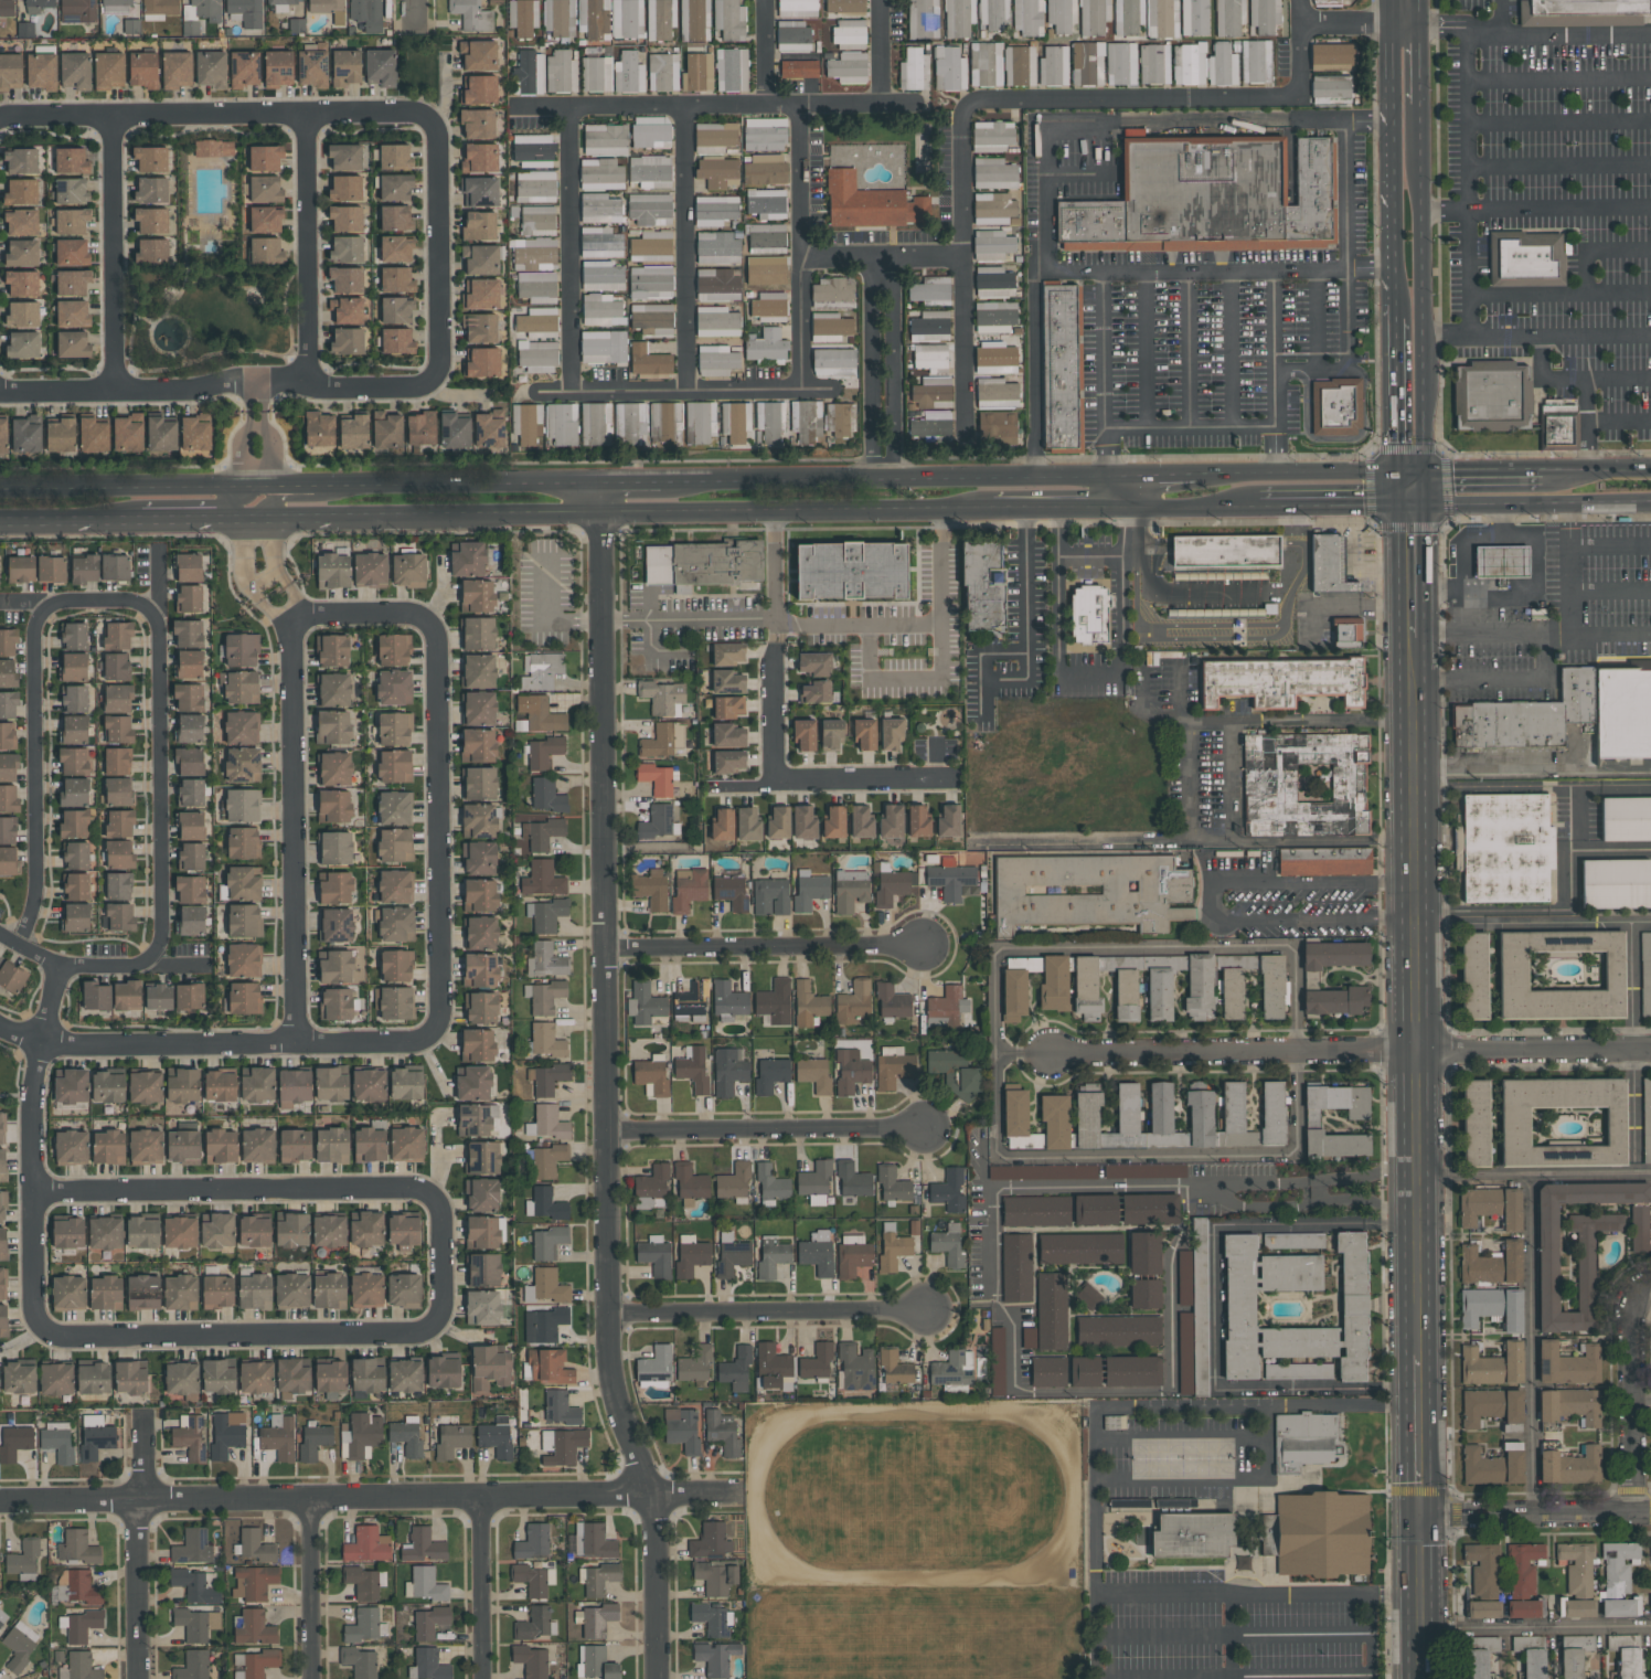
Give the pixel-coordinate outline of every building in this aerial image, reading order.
[(13,17),(0,17),(0,0),(13,0),(13,17)] [(24,7),(24,0),(54,0),(54,7),(40,8),(40,14),(26,14),(24,7)] [(61,22),(60,0),(96,0),(96,22),(94,22),(94,29),(82,29),(82,22),(61,22)] [(103,4),(102,0),(132,0),(132,4),(129,4),(129,12),(104,12),(104,4),(103,4)] [(142,13),(142,0),(178,0),(179,14),(163,15),(163,20),(143,20),(143,13),(142,13)] [(190,6),(190,0),(221,0),(221,23),(207,23),(207,17),(194,17),(194,6),(190,6)] [(225,13),(225,0),(260,0),(260,29),(243,29),(243,20),(230,20),(230,13),(225,13)] [(288,12),(288,5),(298,4),(298,0),(267,0),(267,4),(274,4),(274,12),(288,12)] [(308,12),(308,0),(344,0),(344,25),(333,25),(333,12),(308,12)] [(350,1),(350,0),(380,0),(382,0),(382,33),(364,33),(364,19),(361,19),(361,22),(356,22),(356,19),(349,19),(349,1),(350,1)] [(493,11),(480,11),(480,0),(448,0),(448,13),(461,13),(462,32),(493,32),(493,11)] [(508,28),(515,28),(515,38),(532,39),(533,28),(538,28),(538,0),(509,0),(508,28)] [(575,0),(543,0),(543,31),(552,31),(552,37),(574,37),(575,0)] [(578,32),(585,32),(585,40),(609,40),(609,0),(578,0),(578,32)] [(611,38),(643,38),(643,0),(611,0),(611,38)] [(647,41),(671,40),(671,27),(676,27),(675,0),(646,0),(647,41)] [(680,41),(710,41),(709,0),(680,0),(680,41)] [(746,41),(745,6),(738,6),(738,0),(713,0),(714,29),(722,29),(722,41),(746,41)] [(778,17),(817,17),(817,0),(778,0),(778,17)] [(824,14),(865,14),(865,0),(824,0),(824,14)] [(908,38),(939,38),(938,0),(908,0),(908,38)] [(975,0),(945,0),(945,38),(970,38),(969,23),(975,23),(975,0)] [(1043,0),(1013,0),(1013,29),(1021,29),(1021,36),(1043,36),(1043,0)] [(1076,0),(1046,0),(1047,24),(1054,23),(1054,35),(1071,34),(1070,23),(1077,23),(1076,0)] [(1080,36),(1105,36),(1105,21),(1110,21),(1110,0),(1081,0),(1080,36)] [(1113,36),(1138,36),(1139,24),(1147,24),(1147,37),(1178,37),(1178,0),(1113,0),(1113,36)] [(1182,36),(1209,36),(1209,0),(1181,0),(1182,36)] [(1216,36),(1240,36),(1240,23),(1245,23),(1245,0),(1215,0),(1216,36)] [(1249,26),(1258,26),(1258,35),(1274,35),(1274,25),(1280,25),(1280,0),(1249,0),(1249,26)] [(1531,13),(1530,0),(1649,0),(1649,14),(1531,13)] [(289,33),(289,18),(305,18),(305,33),(289,33)] [(124,19),(139,19),(140,33),(124,33),(124,19)] [(835,50),(866,49),(865,19),(834,20),(835,50)] [(182,21),(199,21),(199,35),(182,35),(182,21)] [(34,36),(18,36),(17,22),(34,22),(34,36)] [(777,23),(777,51),(811,50),(811,22),(777,23)] [(497,70),(496,40),(461,41),(461,71),(497,70)] [(1242,83),(1272,83),(1272,40),(1241,40),(1242,83)] [(1173,84),(1206,85),(1206,84),(1237,85),(1238,53),(1229,53),(1230,41),(1213,41),(1213,57),(1206,57),(1206,44),(1173,43),(1173,84)] [(1002,86),(1001,42),(970,43),(970,86),(1002,86)] [(1072,85),(1103,86),(1104,42),(1072,42),(1072,85)] [(1106,43),(1107,85),(1137,84),(1136,42),(1106,43)] [(1310,45),(1311,70),(1354,69),(1353,43),(1310,45)] [(1169,44),(1140,44),(1141,84),(1170,83),(1169,44)] [(1067,86),(1068,46),(1044,45),(1044,57),(1039,57),(1038,85),(1067,86)] [(966,57),(959,57),(959,46),(934,47),(935,90),(966,90),(966,57)] [(1006,86),(1036,85),(1035,46),(1005,47),(1006,86)] [(395,85),(394,49),(365,50),(366,86),(395,85)] [(570,49),(547,49),(548,92),(578,92),(577,59),(570,59),(570,49)] [(748,49),(716,49),(716,91),(748,91),(748,49)] [(327,50),(297,51),(298,84),(314,84),(314,89),(328,89),(327,50)] [(346,83),(361,82),(360,50),(332,51),(333,88),(346,88),(346,83)] [(543,50),(518,51),(519,67),(513,68),(513,94),(544,93),(543,50)] [(645,64),(637,64),(637,50),(620,50),(620,61),(614,61),(614,91),(644,92),(645,64)] [(231,90),(243,89),(243,85),(260,84),(259,51),(230,52),(231,90)] [(293,85),(293,51),(265,51),(265,89),(280,89),(280,85),(293,85)] [(163,90),(179,89),(179,86),(192,86),(192,52),(163,53),(163,90)] [(225,52),(196,52),(196,85),(215,85),(215,90),(225,89),(225,52)] [(867,52),(839,52),(839,60),(826,60),(826,77),(838,77),(838,84),(867,83),(867,52)] [(89,53),(60,54),(61,88),(89,87),(89,53)] [(95,89),(124,89),(124,53),(95,53),(95,89)] [(129,53),(129,85),(145,85),(145,90),(157,90),(157,53),(129,53)] [(712,53),(686,54),(686,73),(681,73),(682,90),(713,90),(712,53)] [(27,54),(27,89),(56,89),(57,54),(27,54)] [(648,54),(648,91),(679,90),(678,54),(648,54)] [(582,92),(612,91),(611,56),(581,57),(582,92)] [(818,60),(781,60),(782,79),(819,78),(818,60)] [(460,104),(497,104),(496,75),(466,75),(466,89),(460,89),(460,104)] [(1350,105),(1350,75),(1311,76),(1312,106),(1350,105)] [(494,109),(461,110),(462,139),(495,138),(494,109)] [(632,148),(671,147),(671,116),(632,117),(632,148)] [(786,119),(744,118),(744,150),(785,151),(786,119)] [(972,152),(1006,152),(1007,145),(1014,145),(1014,122),(972,121),(972,152)] [(695,154),(725,153),(725,146),(738,146),(737,123),(694,124),(695,154)] [(583,125),(584,156),(628,155),(627,124),(583,125)] [(1121,139),(1285,137),(1283,208),(1297,208),(1295,140),(1334,138),(1335,248),(1059,247),(1057,203),(1126,202),(1121,139)] [(233,140),(194,141),(194,156),(233,156),(233,140)] [(497,172),(497,143),(463,144),(463,172),(497,172)] [(361,170),(361,144),(327,145),(328,158),(332,158),(332,171),(361,170)] [(249,146),(250,171),(279,171),(278,158),(283,158),(283,145),(249,146)] [(409,145),(379,145),(379,169),(413,169),(413,158),(409,158),(409,145)] [(138,173),(167,172),(167,146),(132,148),(132,160),(138,160),(138,173)] [(84,148),(55,148),(55,173),(89,173),(90,160),(84,160),(84,148)] [(37,149),(5,149),(6,174),(38,173),(37,149)] [(786,183),(785,154),(751,155),(751,162),(743,162),(743,184),(786,183)] [(629,181),(639,181),(639,188),(671,189),(671,156),(629,156),(629,181)] [(616,158),(580,159),(581,190),(624,189),(624,165),(616,166),(616,158)] [(1018,188),(1017,164),(1003,164),(1003,158),(974,158),(974,189),(1018,188)] [(727,190),(727,186),(739,186),(738,159),(696,160),(696,179),(706,178),(706,190),(727,190)] [(828,226),(925,225),(924,196),(907,196),(907,190),(855,190),(855,168),(828,168),(828,226)] [(517,202),(556,202),(556,172),(517,172),(517,202)] [(411,174),(380,175),(380,200),(411,200),(411,174)] [(279,176),(249,176),(250,202),(284,201),(284,188),(279,188),(279,176)] [(361,176),(332,176),(332,189),(328,189),(328,200),(362,200),(361,176)] [(168,178),(136,177),(135,202),(167,203),(168,178)] [(498,177),(461,178),(461,194),(465,194),(465,206),(498,206),(498,177)] [(56,204),(89,203),(89,192),(85,192),(85,178),(55,179),(56,204)] [(37,179),(8,180),(8,193),(3,194),(3,204),(38,204),(37,179)] [(746,190),(746,213),(758,213),(758,220),(786,220),(785,190),(746,190)] [(581,223),(622,222),(621,199),(607,199),(607,193),(581,193),(581,223)] [(974,225),(1009,224),(1009,217),(1018,217),(1017,200),(1009,200),(1009,193),(973,194),(974,225)] [(628,194),(628,219),(636,219),(636,226),(671,225),(671,194),(628,194)] [(694,197),(695,226),(729,226),(729,219),(739,219),(739,196),(694,197)] [(411,230),(411,205),(380,206),(381,231),(411,230)] [(555,205),(521,206),(522,236),(555,235),(555,205)] [(333,231),(362,231),(362,207),(328,206),(328,220),(333,220),(333,231)] [(250,233),(283,232),(282,207),(250,207),(250,233)] [(167,208),(134,208),(134,222),(138,222),(138,233),(167,234),(167,208)] [(56,235),(85,234),(85,222),(91,222),(91,209),(56,209),(56,235)] [(38,210),(6,210),(6,235),(38,235),(38,210)] [(496,240),(495,211),(466,212),(466,226),(461,226),(462,240),(496,240)] [(749,254),(786,253),(785,224),(748,225),(749,254)] [(581,257),(623,256),(623,234),(611,234),(611,226),(580,227),(581,257)] [(1005,230),(974,230),(973,261),(1003,261),(1003,252),(1015,253),(1015,236),(1004,236),(1005,230)] [(630,261),(672,261),(671,231),(641,231),(641,238),(630,239),(630,261)] [(696,263),(740,264),(740,239),(733,239),(733,232),(697,232),(696,263)] [(1491,233),(1564,232),(1564,286),(1492,286),(1491,233)] [(362,236),(332,237),(333,251),(328,251),(329,263),(363,262),(362,236)] [(381,262),(413,262),(412,236),(380,237),(381,262)] [(250,238),(251,264),(285,263),(284,251),(280,251),(280,237),(250,238)] [(5,266),(39,266),(38,239),(8,240),(9,253),(4,253),(5,266)] [(56,240),(57,266),(88,265),(88,239),(56,240)] [(168,265),(168,239),(139,239),(139,253),(134,253),(134,265),(168,265)] [(557,270),(556,239),(512,240),(512,270),(557,270)] [(498,245),(463,246),(464,275),(499,274),(498,245)] [(748,285),(787,284),(786,257),(757,258),(757,265),(747,265),(748,285)] [(611,260),(581,261),(582,291),(624,290),(624,266),(611,266),(611,260)] [(1014,272),(1003,272),(1003,266),(976,266),(975,297),(1014,298),(1014,272)] [(333,292),(362,293),(362,268),(328,267),(328,282),(333,282),(333,292)] [(410,267),(381,267),(381,292),(416,292),(416,281),(410,281),(410,267)] [(673,267),(630,267),(630,298),(672,299),(673,267)] [(696,269),(697,301),(740,300),(740,276),(731,277),(731,268),(696,269)] [(57,271),(57,295),(86,295),(86,282),(92,282),(91,270),(57,271)] [(38,296),(38,271),(4,271),(5,285),(9,284),(9,296),(38,296)] [(517,298),(529,298),(529,303),(557,303),(556,273),(516,274),(517,298)] [(908,284),(907,300),(923,300),(923,305),(949,306),(950,277),(922,277),(922,284),(908,284)] [(461,309),(499,309),(499,280),(468,279),(468,294),(462,294),(461,309)] [(811,279),(812,308),(854,307),(853,279),(811,279)] [(1042,287),(1077,287),(1079,450),(1044,451),(1042,287)] [(750,316),(769,317),(769,321),(786,321),(787,292),(758,292),(758,300),(750,300),(750,316)] [(582,295),(583,325),(624,325),(623,294),(582,295)] [(364,323),(363,297),(329,298),(329,310),(334,310),(334,324),(364,323)] [(381,298),(382,324),(413,323),(413,297),(381,298)] [(89,300),(57,300),(57,327),(89,327),(89,300)] [(39,326),(38,302),(9,302),(9,316),(5,316),(5,327),(39,326)] [(1015,302),(975,303),(976,333),(1016,332),(1015,302)] [(673,304),(630,304),(631,328),(641,328),(641,335),(673,335),(673,304)] [(727,306),(696,307),(696,337),(740,336),(740,312),(727,312),(727,306)] [(558,335),(557,307),(528,308),(528,315),(515,315),(516,333),(541,332),(541,335),(558,335)] [(910,341),(949,340),(949,310),(921,311),(921,318),(910,318),(910,341)] [(854,334),(854,318),(839,318),(839,312),(811,313),(811,342),(841,342),(841,335),(854,334)] [(497,342),(496,313),(461,314),(462,328),(466,328),(466,343),(497,342)] [(746,361),(787,360),(786,339),(780,340),(780,326),(762,326),(762,336),(745,336),(746,361)] [(363,328),(333,328),(333,342),(329,342),(330,354),(364,354),(363,328)] [(411,328),(381,328),(381,354),(416,353),(416,340),(411,340),(411,328)] [(57,357),(91,357),(91,343),(87,343),(87,331),(58,331),(57,357)] [(580,331),(580,362),(626,363),(627,332),(580,331)] [(40,358),(39,332),(9,332),(9,344),(5,344),(5,358),(40,358)] [(556,341),(518,341),(518,366),(526,366),(526,372),(557,372),(556,341)] [(672,354),(646,354),(646,341),(631,341),(631,374),(672,374),(672,354)] [(977,373),(1018,372),(1017,346),(1005,347),(1005,341),(976,341),(977,373)] [(913,345),(914,369),(948,368),(948,344),(913,345)] [(698,376),(729,376),(729,369),(740,369),(740,352),(729,352),(729,346),(698,345),(698,376)] [(500,376),(500,347),(468,348),(468,362),(462,362),(463,377),(500,376)] [(855,349),(813,350),(813,377),(856,376),(855,349)] [(1456,431),(1531,428),(1530,364),(1453,366),(1456,431)] [(912,408),(951,408),(951,378),(921,378),(921,385),(911,385),(912,408)] [(1018,383),(1003,383),(1003,378),(976,378),(977,409),(1019,408),(1018,383)] [(1360,379),(1360,429),(1355,429),(1356,435),(1312,435),(1311,382),(1329,382),(1329,380),(1360,379)] [(755,402),(755,429),(764,429),(764,445),(821,445),(821,400),(788,401),(788,402),(755,402)] [(710,444),(710,436),(717,436),(716,401),(686,402),(686,444),(710,444)] [(615,402),(614,445),(646,446),(647,403),(615,402)] [(682,403),(650,402),(650,442),(682,442),(682,403)] [(751,402),(721,403),(722,434),(728,434),(728,445),(744,445),(744,430),(751,429),(751,402)] [(577,403),(545,404),(545,438),(553,438),(553,446),(577,446),(577,403)] [(856,403),(826,404),(826,436),(856,435),(856,403)] [(542,404),(512,404),(512,436),(518,436),(518,446),(536,446),(535,423),(542,423),(542,404)] [(475,414),(475,447),(503,448),(504,409),(491,409),(491,414),(475,414)] [(951,443),(952,411),(922,410),(922,420),(911,419),(910,442),(951,443)] [(335,445),(334,415),(318,416),(318,411),(305,411),(305,446),(335,445)] [(182,417),(182,450),(213,450),(212,412),(198,412),(198,417),(182,417)] [(408,445),(436,445),(434,412),(407,413),(408,445)] [(470,447),(470,418),(457,418),(456,412),(440,413),(441,448),(470,447)] [(1017,444),(1016,412),(978,413),(979,446),(1017,444)] [(143,451),(143,413),(130,413),(130,417),(113,417),(113,451),(143,451)] [(402,413),(373,413),(373,448),(402,448),(402,413)] [(1542,413),(1576,413),(1576,447),(1542,448),(1542,413)] [(12,452),(41,452),(41,415),(29,414),(29,418),(12,418),(12,452)] [(339,419),(340,448),(368,448),(367,414),(352,414),(352,419),(339,419)] [(147,416),(148,451),(177,450),(176,421),(163,421),(163,416),(147,416)] [(46,423),(47,452),(75,451),(74,417),(60,418),(60,422),(46,423)] [(109,422),(94,422),(95,417),(81,417),(80,451),(109,452),(109,422)] [(1170,535),(1282,534),(1283,604),(1269,605),(1269,568),(1171,570),(1170,535)] [(1310,534),(1336,534),(1339,538),(1344,538),(1345,583),(1364,583),(1365,594),(1311,595),(1310,534)] [(647,585),(741,585),(741,581),(764,581),(763,540),(736,541),(736,549),(731,549),(731,543),(647,548),(647,585)] [(484,542),(459,543),(459,552),(450,552),(451,576),(485,576),(484,542)] [(963,544),(1000,543),(1000,570),(1006,570),(1006,634),(965,634),(963,544)] [(798,546),(906,545),(907,601),(798,602),(798,546)] [(1474,546),(1528,546),(1528,577),(1474,578),(1474,546)] [(202,581),(201,553),(175,554),(176,582),(202,581)] [(387,587),(386,553),(354,554),(355,588),(387,587)] [(350,587),(350,554),(316,554),(317,588),(350,587)] [(426,587),(425,554),(392,554),(393,587),(426,587)] [(99,583),(98,555),(71,556),(72,583),(99,583)] [(102,581),(129,580),(129,555),(102,555),(102,581)] [(8,582),(35,582),(34,556),(8,556),(8,582)] [(65,582),(65,556),(38,557),(38,583),(65,582)] [(461,612),(494,611),(494,580),(461,581),(461,612)] [(202,585),(177,585),(176,612),(201,613),(202,585)] [(1072,641),(1109,641),(1108,608),(1116,608),(1116,595),(1106,595),(1108,589),(1100,589),(1100,585),(1079,586),(1080,588),(1074,588),(1074,596),(1071,595),(1072,641)] [(1203,604),(1229,603),(1229,616),(1203,616),(1203,604)] [(495,650),(494,617),(461,618),(461,650),(495,650)] [(1334,618),(1362,617),(1362,649),(1333,648),(1334,618)] [(174,621),(175,648),(202,647),(202,620),(174,621)] [(105,650),(132,650),(132,622),(104,623),(105,650)] [(87,623),(63,624),(63,650),(87,650),(87,623)] [(17,656),(16,629),(0,629),(0,656),(17,656)] [(258,634),(225,635),(225,667),(259,666),(258,634)] [(379,666),(410,666),(410,635),(374,634),(374,657),(379,658),(379,666)] [(316,635),(317,667),(349,666),(349,635),(316,635)] [(713,644),(714,776),(747,777),(746,644),(713,644)] [(176,679),(203,679),(202,650),(176,651),(176,679)] [(87,681),(88,654),(62,653),(61,681),(87,681)] [(104,681),(129,680),(129,653),(104,654),(104,681)] [(798,653),(796,752),(904,748),(905,720),(830,720),(832,655),(798,653)] [(462,654),(461,688),(495,689),(496,655),(462,654)] [(520,690),(552,690),(551,673),(564,673),(564,654),(524,654),(524,675),(520,675),(520,690)] [(18,672),(14,672),(14,659),(0,660),(0,687),(18,687),(18,672)] [(1200,660),(1362,660),(1362,708),(1345,708),(1345,694),(1295,695),(1295,708),(1253,708),(1253,698),(1218,698),(1218,709),(1200,709),(1200,660)] [(1633,666),(1650,666),(1650,759),(1599,759),(1599,721),(1563,721),(1563,742),(1458,743),(1458,708),(1569,706),(1568,673),(1633,672),(1633,666)] [(378,705),(412,704),(411,670),(378,671),(378,705)] [(225,704),(259,704),(258,671),(218,672),(219,686),(225,686),(225,704)] [(317,707),(350,706),(349,673),(316,674),(317,707)] [(685,683),(637,684),(638,698),(650,698),(651,716),(681,716),(680,704),(685,704),(685,683)] [(132,685),(104,684),(104,713),(132,713),(132,685)] [(203,685),(173,684),(172,699),(177,699),(176,712),(202,712),(203,685)] [(63,713),(88,712),(87,685),(62,686),(63,713)] [(17,719),(17,692),(0,692),(0,719),(17,719)] [(495,692),(462,692),(462,726),(496,725),(495,692)] [(516,695),(517,713),(527,713),(527,720),(515,720),(515,731),(568,730),(567,713),(548,713),(548,695),(516,695)] [(258,711),(225,712),(225,744),(259,744),(258,711)] [(350,744),(350,711),(317,711),(316,744),(350,744)] [(412,745),(411,713),(378,713),(379,745),(412,745)] [(177,714),(176,743),(203,743),(203,715),(177,714)] [(87,744),(88,716),(62,716),(61,743),(87,744)] [(133,716),(104,716),(104,743),(132,743),(133,716)] [(0,723),(0,750),(15,749),(14,722),(0,723)] [(684,722),(655,723),(655,739),(638,739),(639,757),(684,756),(684,722)] [(496,762),(495,729),(461,730),(462,763),(496,762)] [(529,771),(548,771),(548,755),(565,755),(565,736),(545,736),(545,741),(529,741),(529,771)] [(1250,736),(1366,737),(1366,833),(1249,833),(1250,736)] [(203,776),(204,748),(174,747),(173,763),(178,763),(178,775),(203,776)] [(260,747),(226,748),(226,783),(260,782),(260,747)] [(87,748),(60,748),(60,775),(88,775),(87,748)] [(105,775),(131,775),(131,748),(105,748),(105,775)] [(411,782),(411,750),(379,751),(379,783),(411,782)] [(351,785),(351,753),(318,753),(318,786),(351,785)] [(17,754),(0,754),(0,782),(18,781),(17,754)] [(671,798),(672,767),(655,767),(655,764),(636,763),(636,781),(653,782),(653,798),(671,798)] [(496,767),(462,768),(463,800),(497,800),(496,767)] [(568,812),(568,795),(555,795),(554,776),(532,777),(533,808),(552,808),(552,812),(568,812)] [(106,806),(131,805),(130,777),(105,778),(106,806)] [(59,806),(89,806),(89,778),(63,778),(63,791),(59,791),(59,806)] [(204,806),(204,779),(179,778),(178,806),(204,806)] [(20,797),(16,797),(16,785),(0,785),(0,813),(20,812),(20,797)] [(260,822),(260,789),(226,789),(226,822),(260,822)] [(318,790),(317,822),(351,823),(351,791),(318,790)] [(378,824),(411,825),(412,792),(379,792),(378,824)] [(1463,797),(1547,795),(1549,901),(1463,902),(1463,797)] [(1605,798),(1650,798),(1650,839),(1604,839),(1605,798)] [(462,803),(462,838),(496,838),(496,804),(462,803)] [(671,803),(649,804),(650,822),(637,822),(637,837),(679,836),(679,823),(672,823),(671,803)] [(713,840),(960,836),(960,804),(713,808),(713,840)] [(60,837),(88,837),(89,810),(61,810),(60,837)] [(107,838),(134,837),(133,810),(106,811),(107,838)] [(204,812),(178,813),(179,840),(204,839),(204,812)] [(16,844),(16,817),(0,817),(0,844),(16,844)] [(566,835),(566,820),(521,821),(522,839),(529,838),(530,853),(552,853),(551,836),(566,835)] [(228,858),(259,859),(259,827),(228,827),(228,858)] [(413,861),(412,829),(378,829),(379,862),(413,861)] [(353,864),(352,832),(318,832),(318,865),(353,864)] [(133,840),(106,841),(106,869),(133,869),(133,840)] [(89,869),(89,842),(65,842),(65,869),(89,869)] [(204,871),(204,843),(179,842),(178,870),(204,871)] [(496,875),(496,842),(463,842),(463,875),(496,875)] [(0,848),(0,875),(16,875),(15,847),(0,848)] [(1279,875),(1372,874),(1371,847),(1278,848),(1279,875)] [(994,858),(995,939),(1013,939),(1013,925),(1138,923),(1138,934),(1168,934),(1168,920),(1193,920),(1192,869),(1174,869),(1174,856),(994,858)] [(976,866),(954,867),(954,857),(942,857),(942,867),(927,867),(927,890),(942,890),(943,903),(961,903),(961,885),(976,885),(976,866)] [(567,894),(567,877),(554,877),(553,858),(530,859),(530,877),(520,877),(520,895),(567,894)] [(1584,861),(1650,860),(1650,908),(1585,908),(1584,861)] [(910,895),(910,872),(889,872),(889,862),(873,861),(873,872),(877,872),(876,908),(891,908),(892,895),(910,895)] [(260,900),(261,867),(225,866),(224,900),(260,900)] [(666,912),(665,869),(649,869),(649,876),(631,876),(631,896),(648,896),(649,913),(666,912)] [(707,901),(707,869),(675,870),(676,896),(671,896),(671,915),(689,914),(689,901),(707,901)] [(796,913),(811,913),(811,899),(828,899),(829,877),(810,877),(810,869),(796,869),(796,913)] [(413,871),(380,870),(379,903),(412,904),(413,871)] [(713,877),(713,901),(731,900),(731,912),(746,912),(746,870),(722,870),(722,877),(713,877)] [(868,870),(835,871),(835,915),(854,915),(853,902),(869,902),(868,870)] [(351,872),(319,873),(319,904),(352,904),(351,872)] [(132,900),(132,873),(106,873),(107,900),(132,900)] [(89,900),(89,874),(64,874),(64,901),(89,900)] [(205,903),(205,876),(176,876),(177,904),(205,903)] [(497,911),(496,879),(463,880),(464,912),(497,911)] [(788,879),(753,880),(754,915),(789,914),(788,879)] [(534,934),(556,934),(556,916),(569,916),(569,898),(552,899),(552,903),(526,903),(526,917),(533,917),(534,934)] [(89,903),(64,904),(64,932),(90,932),(89,903)] [(135,930),(134,903),(104,904),(104,930),(135,930)] [(228,937),(261,938),(261,905),(228,904),(228,937)] [(179,906),(180,935),(205,934),(205,906),(179,906)] [(380,942),(415,941),(413,907),(379,908),(380,942)] [(320,942),(354,941),(353,908),(319,909),(320,942)] [(498,949),(497,916),(464,917),(465,950),(498,949)] [(1625,1018),(1624,931),(1499,932),(1500,1019),(1625,1018)] [(1488,1019),(1487,932),(1462,933),(1463,1020),(1488,1019)] [(1650,1017),(1650,932),(1641,932),(1642,1017),(1650,1017)] [(527,974),(569,975),(569,956),(553,956),(553,940),(533,940),(533,958),(527,958),(527,974)] [(1303,943),(1304,972),(1320,971),(1320,966),(1369,965),(1369,942),(1303,943)] [(261,944),(228,944),(227,977),(261,978),(261,944)] [(319,984),(353,983),(353,950),(319,951),(319,984)] [(382,982),(411,982),(410,958),(414,958),(414,950),(381,951),(382,982)] [(463,987),(497,987),(498,954),(464,954),(463,987)] [(1074,957),(1075,1013),(1082,1013),(1082,1022),(1102,1021),(1102,998),(1098,998),(1098,971),(1115,971),(1116,1023),(1138,1022),(1137,969),(1148,969),(1149,1022),(1172,1021),(1171,970),(1186,969),(1186,1020),(1214,1020),(1214,969),(1221,969),(1222,1020),(1244,1019),(1243,969),(1261,969),(1262,1020),(1283,1020),(1283,1005),(1287,1005),(1286,954),(1074,957)] [(1069,1010),(1067,955),(1043,956),(1044,985),(1039,985),(1039,1011),(1069,1010)] [(17,995),(28,973),(4,960),(0,968),(0,986),(17,995)] [(1027,1020),(1026,968),(1003,969),(1004,1020),(1027,1020)] [(754,991),(755,1015),(769,1015),(769,1025),(790,1025),(789,977),(772,977),(772,991),(754,991)] [(829,996),(811,996),(810,979),(795,979),(796,1028),(812,1027),(812,1016),(830,1016),(829,996)] [(836,994),(835,1023),(869,1024),(870,979),(852,979),(851,994),(836,994)] [(673,993),(674,1021),(689,1021),(689,1022),(707,1021),(706,980),(690,980),(691,993),(673,993)] [(749,1015),(748,991),(730,992),(729,980),(713,980),(714,1015),(749,1015)] [(83,1010),(111,1010),(111,986),(97,985),(97,981),(83,981),(83,1010)] [(140,981),(114,982),(114,1010),(142,1009),(140,981)] [(228,1014),(261,1014),(261,983),(229,982),(228,1014)] [(531,1022),(532,1055),(568,1055),(568,1040),(554,1040),(554,997),(567,997),(567,982),(529,983),(529,996),(531,996),(531,1016),(552,1016),(552,1022),(531,1022)] [(667,997),(650,998),(649,982),(632,982),(632,998),(627,999),(627,1016),(633,1016),(633,1025),(653,1025),(667,1024),(667,997)] [(893,982),(877,982),(878,1017),(911,1016),(910,994),(893,994),(893,982)] [(176,984),(176,1009),(204,1009),(203,984),(176,984)] [(146,985),(146,1009),(172,1009),(172,985),(146,985)] [(927,1029),(971,1028),(970,998),(962,999),(961,985),(944,985),(944,997),(926,998),(927,1029)] [(414,988),(380,987),(380,1019),(413,1019),(414,988)] [(352,988),(320,989),(321,1020),(352,1020),(352,988)] [(1304,988),(1304,1018),(1319,1018),(1319,1014),(1361,1014),(1361,1006),(1369,1007),(1369,989),(1304,988)] [(497,1024),(497,993),(464,992),(464,1001),(468,1001),(468,1023),(497,1024)] [(494,1062),(494,1030),(462,1029),(461,1061),(494,1062)] [(674,1058),(674,1078),(692,1078),(692,1095),(708,1095),(708,1076),(704,1076),(704,1045),(686,1046),(686,1058),(674,1058)] [(894,1091),(894,1077),(920,1077),(920,1055),(903,1055),(903,1046),(878,1046),(877,1090),(894,1091)] [(714,1097),(733,1097),(733,1081),(749,1081),(749,1061),(742,1061),(743,1049),(715,1048),(714,1097)] [(853,1096),(853,1083),(871,1083),(870,1061),(848,1061),(847,1049),(836,1049),(837,1096),(853,1096)] [(980,1066),(966,1066),(966,1051),(927,1051),(927,1072),(944,1072),(944,1096),(970,1096),(970,1092),(980,1092),(980,1066)] [(789,1082),(790,1060),(757,1059),(756,1095),(772,1096),(772,1082),(789,1082)] [(796,1059),(796,1082),(814,1081),(814,1095),(829,1095),(829,1059),(796,1059)] [(666,1061),(633,1061),(633,1084),(645,1084),(645,1097),(667,1097),(666,1061)] [(534,1097),(554,1097),(554,1081),(570,1080),(570,1065),(534,1066),(534,1097)] [(456,1100),(490,1099),(489,1066),(464,1067),(464,1076),(456,1076),(456,1100)] [(274,1067),(250,1068),(250,1075),(240,1076),(241,1101),(275,1100),(274,1067)] [(348,1100),(348,1067),(315,1067),(316,1100),(348,1100)] [(54,1103),(88,1103),(88,1069),(64,1069),(64,1077),(55,1077),(54,1103)] [(200,1069),(175,1069),(175,1076),(167,1076),(167,1102),(199,1102),(200,1069)] [(386,1100),(385,1069),(352,1070),(353,1101),(386,1100)] [(390,1098),(423,1099),(423,1069),(390,1069),(390,1098)] [(279,1070),(279,1109),(293,1109),(293,1101),(311,1101),(311,1070),(279,1070)] [(129,1072),(130,1103),(162,1102),(161,1071),(129,1072)] [(92,1102),(124,1102),(125,1073),(93,1072),(92,1102)] [(205,1101),(236,1100),(236,1072),(204,1072),(205,1101)] [(1642,1078),(1643,1163),(1650,1163),(1650,1078),(1642,1078)] [(1500,1080),(1501,1166),(1626,1165),(1625,1079),(1500,1080)] [(1490,1166),(1488,1081),(1463,1081),(1464,1167),(1490,1166)] [(1259,1146),(1259,1131),(1244,1131),(1244,1082),(1222,1082),(1223,1132),(1213,1132),(1213,1091),(1185,1091),(1185,1105),(1190,1105),(1190,1133),(1172,1133),(1172,1082),(1149,1082),(1150,1133),(1138,1133),(1138,1083),(1117,1083),(1117,1133),(1098,1133),(1098,1105),(1102,1105),(1102,1092),(1076,1092),(1076,1135),(1074,1135),(1074,1147),(1259,1146)] [(1305,1157),(1342,1157),(1342,1156),(1370,1156),(1370,1135),(1320,1135),(1320,1108),(1347,1108),(1347,1120),(1369,1120),(1369,1087),(1305,1087),(1305,1157)] [(1005,1148),(1029,1148),(1027,1090),(1004,1090),(1005,1148)] [(1068,1095),(1040,1095),(1040,1123),(1044,1123),(1045,1150),(1069,1149),(1068,1095)] [(459,1137),(491,1136),(491,1119),(498,1119),(498,1104),(458,1105),(459,1137)] [(557,1104),(535,1104),(534,1135),(552,1135),(552,1139),(570,1139),(571,1122),(557,1122),(557,1104)] [(424,1161),(423,1127),(390,1128),(391,1162),(424,1161)] [(315,1129),(316,1163),(349,1162),(348,1128),(315,1129)] [(355,1162),(386,1161),(385,1128),(354,1129),(355,1162)] [(242,1129),(242,1163),(275,1162),(274,1129),(242,1129)] [(56,1164),(88,1163),(88,1130),(55,1131),(56,1164)] [(93,1163),(124,1164),(125,1131),(93,1130),(93,1163)] [(162,1130),(129,1131),(130,1164),(163,1163),(162,1130)] [(200,1130),(167,1131),(168,1163),(200,1163),(200,1130)] [(206,1163),(237,1162),(237,1130),(205,1130),(206,1163)] [(310,1130),(280,1130),(280,1162),(311,1161),(310,1130)] [(502,1174),(501,1142),(466,1143),(466,1175),(502,1174)] [(533,1180),(556,1179),(556,1161),(569,1160),(569,1146),(532,1147),(533,1180)] [(797,1172),(797,1195),(809,1195),(809,1205),(829,1205),(828,1159),(814,1160),(814,1172),(797,1172)] [(873,1195),(872,1173),(854,1174),(853,1159),(838,1159),(840,1196),(873,1195)] [(716,1198),(735,1199),(735,1204),(748,1204),(749,1160),(733,1160),(733,1175),(716,1175),(716,1198)] [(709,1175),(691,1175),(691,1161),(677,1161),(678,1207),(693,1206),(693,1198),(710,1198),(709,1175)] [(790,1178),(771,1178),(771,1162),(757,1162),(756,1181),(761,1181),(761,1205),(774,1205),(774,1198),(790,1199),(790,1178)] [(667,1163),(652,1163),(652,1177),(635,1176),(634,1208),(666,1209),(667,1163)] [(912,1200),(911,1180),(896,1180),(895,1164),(879,1164),(880,1201),(912,1200)] [(1104,1165),(1104,1178),(1186,1177),(1186,1164),(1104,1165)] [(989,1166),(989,1179),(1097,1178),(1097,1165),(989,1166)] [(946,1212),(964,1213),(965,1194),(962,1194),(962,1167),(944,1166),(944,1183),(929,1183),(929,1203),(946,1204),(946,1212)] [(499,1178),(466,1179),(467,1212),(499,1212),(499,1178)] [(1650,1203),(1650,1188),(1650,1183),(1538,1184),(1539,1332),(1596,1331),(1596,1232),(1624,1232),(1623,1214),(1568,1215),(1569,1231),(1577,1231),(1578,1312),(1558,1312),(1557,1204),(1650,1203)] [(525,1215),(553,1215),(553,1219),(569,1219),(569,1201),(552,1202),(551,1185),(533,1185),(533,1200),(525,1200),(525,1215)] [(1459,1189),(1460,1228),(1476,1228),(1476,1215),(1503,1214),(1503,1232),(1521,1232),(1521,1188),(1459,1189)] [(1122,1194),(1122,1224),(1178,1224),(1178,1195),(1122,1194)] [(1119,1195),(1074,1196),(1074,1225),(1120,1224),(1119,1195)] [(1002,1227),(1070,1226),(1070,1196),(1002,1197),(1002,1227)] [(1648,1206),(1632,1205),(1631,1253),(1647,1253),(1648,1206)] [(350,1220),(350,1247),(384,1246),(383,1212),(359,1212),(359,1220),(350,1220)] [(235,1247),(234,1213),(210,1213),(210,1222),(201,1222),(201,1248),(235,1247)] [(276,1246),(308,1246),(309,1213),(276,1213),(276,1246)] [(313,1246),(345,1246),(346,1216),(313,1215),(313,1246)] [(388,1216),(389,1245),(420,1244),(419,1215),(388,1216)] [(89,1218),(89,1249),(123,1249),(122,1217),(89,1218)] [(158,1217),(127,1218),(128,1247),(159,1247),(158,1217)] [(197,1247),(196,1217),(163,1217),(164,1248),(197,1247)] [(271,1246),(271,1218),(239,1217),(239,1246),(271,1246)] [(466,1248),(501,1248),(501,1217),(466,1217),(466,1248)] [(1209,1396),(1207,1217),(1192,1218),(1193,1312),(1178,1312),(1179,1393),(1193,1393),(1193,1396),(1209,1396)] [(84,1248),(84,1219),(52,1219),(53,1248),(84,1248)] [(912,1237),(895,1237),(894,1222),(882,1222),(882,1256),(879,1256),(879,1273),(896,1273),(896,1257),(912,1257),(912,1237)] [(929,1233),(929,1252),(946,1252),(946,1269),(964,1268),(963,1250),(959,1250),(959,1222),(946,1223),(946,1232),(929,1233)] [(533,1261),(556,1260),(556,1243),(569,1243),(569,1228),(533,1229),(533,1261)] [(797,1242),(798,1264),(816,1264),(816,1278),(832,1277),(831,1230),(810,1231),(810,1242),(797,1242)] [(718,1279),(733,1279),(733,1265),(750,1265),(751,1242),(732,1242),(732,1232),(719,1232),(718,1279)] [(1131,1309),(1161,1309),(1160,1232),(1129,1232),(1131,1309)] [(1342,1328),(1255,1329),(1255,1291),(1322,1290),(1322,1255),(1258,1255),(1257,1234),(1224,1234),(1226,1380),(1258,1379),(1258,1357),(1338,1357),(1338,1381),(1367,1381),(1366,1232),(1335,1232),(1335,1252),(1341,1252),(1342,1328)] [(1039,1264),(1123,1263),(1122,1233),(1038,1234),(1039,1264)] [(1324,1233),(1263,1233),(1263,1249),(1324,1248),(1324,1233)] [(1031,1234),(1002,1234),(1003,1302),(1032,1302),(1031,1234)] [(636,1262),(652,1262),(652,1279),(670,1278),(670,1242),(662,1242),(662,1235),(648,1235),(648,1242),(636,1243),(636,1262)] [(695,1235),(677,1235),(678,1279),(693,1279),(693,1265),(710,1265),(710,1242),(695,1242),(695,1235)] [(761,1235),(762,1262),(757,1262),(757,1280),(776,1279),(775,1263),(791,1263),(791,1243),(777,1243),(777,1235),(761,1235)] [(864,1235),(839,1235),(838,1279),(855,1279),(855,1265),(872,1266),(872,1244),(864,1243),(864,1235)] [(1460,1243),(1460,1283),(1521,1282),(1521,1241),(1503,1241),(1503,1254),(1476,1254),(1476,1243),(1460,1243)] [(1191,1305),(1192,1250),(1179,1250),(1178,1305),(1191,1305)] [(499,1253),(466,1254),(467,1287),(500,1286),(499,1253)] [(524,1302),(534,1302),(534,1298),(551,1298),(551,1303),(571,1302),(570,1285),(557,1286),(557,1267),(533,1267),(533,1285),(524,1286),(524,1302)] [(383,1273),(350,1273),(351,1307),(383,1306),(383,1273)] [(1066,1350),(1067,1273),(1037,1273),(1037,1350),(1066,1350)] [(275,1274),(276,1308),(310,1307),(309,1274),(275,1274)] [(346,1274),(314,1274),(313,1308),(346,1308),(346,1274)] [(420,1308),(421,1274),(388,1274),(387,1307),(420,1308)] [(160,1309),(159,1275),(127,1276),(127,1310),(160,1309)] [(238,1309),(271,1309),(272,1275),(239,1275),(238,1309)] [(85,1309),(85,1276),(52,1276),(52,1309),(85,1309)] [(122,1309),(122,1277),(90,1276),(90,1309),(122,1309)] [(165,1310),(197,1309),(197,1276),(164,1276),(165,1310)] [(234,1276),(203,1276),(203,1308),(233,1308),(234,1276)] [(1103,1298),(1087,1283),(1075,1296),(1090,1311),(1103,1298)] [(1503,1316),(1503,1290),(1461,1290),(1460,1328),(1477,1328),(1477,1316),(1503,1316)] [(500,1324),(500,1291),(466,1291),(466,1324),(500,1324)] [(1522,1333),(1522,1291),(1503,1291),(1504,1333),(1522,1333)] [(570,1324),(569,1309),(534,1310),(535,1342),(557,1341),(557,1325),(570,1324)] [(1161,1346),(1161,1316),(1077,1316),(1077,1346),(1161,1346)] [(1003,1327),(990,1327),(992,1396),(1005,1395),(1003,1327)] [(1023,1348),(1036,1348),(1035,1328),(1022,1328),(1023,1348)] [(1539,1383),(1601,1382),(1600,1343),(1583,1343),(1584,1356),(1557,1356),(1557,1339),(1539,1339),(1539,1383)] [(831,1341),(814,1341),(815,1358),(798,1358),(799,1378),(831,1377),(831,1341)] [(841,1390),(874,1389),(873,1348),(857,1349),(857,1341),(840,1342),(841,1390)] [(1523,1383),(1522,1341),(1504,1341),(1504,1357),(1477,1357),(1477,1345),(1461,1345),(1461,1384),(1523,1383)] [(774,1342),(758,1342),(759,1390),(792,1389),(792,1355),(774,1355),(774,1342)] [(677,1357),(676,1380),(708,1380),(708,1363),(712,1364),(712,1343),(696,1343),(695,1358),(677,1357)] [(636,1359),(636,1381),(671,1380),(670,1344),(653,1344),(654,1359),(636,1359)] [(718,1362),(718,1382),(731,1382),(731,1392),(749,1391),(749,1344),(735,1344),(736,1362),(718,1362)] [(472,1391),(488,1391),(487,1384),(511,1384),(511,1353),(496,1353),(495,1345),(472,1346),(472,1391)] [(914,1383),(914,1363),(897,1364),(897,1348),(878,1349),(879,1366),(883,1366),(883,1384),(914,1383)] [(528,1350),(529,1383),(575,1382),(575,1368),(565,1369),(564,1349),(528,1350)] [(929,1384),(972,1384),(972,1350),(948,1350),(947,1362),(930,1362),(929,1384)] [(459,1354),(427,1355),(428,1388),(460,1387),(459,1354)] [(1071,1386),(1102,1386),(1161,1386),(1160,1356),(1070,1357),(1071,1386)] [(1031,1386),(1066,1387),(1066,1357),(1032,1357),(1031,1386)] [(310,1367),(301,1367),(301,1358),(278,1359),(278,1399),(291,1399),(291,1393),(310,1393),(310,1367)] [(352,1359),(352,1392),(384,1391),(384,1358),(352,1359)] [(203,1394),(236,1393),(235,1368),(226,1368),(226,1360),(202,1360),(203,1394)] [(389,1392),(422,1392),(422,1360),(389,1361),(389,1392)] [(146,1368),(138,1368),(138,1361),(115,1362),(116,1394),(147,1394),(146,1368)] [(239,1363),(240,1394),(273,1393),(272,1362),(239,1363)] [(315,1363),(316,1391),(346,1391),(345,1362),(315,1363)] [(36,1363),(3,1364),(4,1393),(36,1393),(36,1363)] [(73,1364),(40,1363),(39,1394),(72,1395),(73,1364)] [(109,1363),(77,1365),(78,1394),(110,1393),(109,1363)] [(165,1394),(199,1393),(198,1363),(165,1363),(165,1394)] [(1332,1364),(1264,1364),(1264,1379),(1332,1379),(1332,1364)] [(545,1390),(546,1423),(581,1422),(581,1407),(568,1407),(568,1389),(545,1390)] [(1600,1389),(1539,1390),(1539,1422),(1558,1422),(1558,1416),(1583,1416),(1583,1427),(1600,1427),(1600,1389)] [(1523,1391),(1463,1390),(1462,1429),(1479,1429),(1479,1416),(1505,1417),(1505,1424),(1522,1424),(1523,1391)] [(665,1443),(684,1443),(684,1456),(698,1456),(697,1408),(664,1409),(665,1443)] [(740,1457),(740,1438),(734,1438),(735,1415),(719,1415),(719,1409),(706,1409),(705,1440),(723,1441),(722,1457),(740,1457)] [(245,1447),(245,1412),(212,1413),(212,1461),(228,1461),(227,1447),(245,1447)] [(258,1450),(276,1449),(277,1463),(295,1462),(294,1414),(270,1415),(271,1427),(258,1427),(258,1450)] [(341,1423),(340,1459),(363,1459),(363,1446),(381,1446),(382,1414),(350,1414),(350,1423),(341,1423)] [(1275,1414),(1275,1474),(1300,1474),(1300,1462),(1339,1462),(1339,1414),(1275,1414)] [(116,1448),(116,1426),(102,1426),(102,1415),(82,1415),(83,1461),(98,1461),(97,1448),(116,1448)] [(172,1447),(187,1446),(187,1464),(206,1463),(205,1415),(179,1415),(180,1427),(171,1428),(172,1447)] [(388,1442),(405,1442),(404,1458),(422,1459),(423,1440),(418,1440),(419,1416),(404,1416),(404,1423),(388,1422),(388,1442)] [(477,1425),(477,1447),(495,1447),(495,1461),(511,1460),(510,1416),(495,1417),(495,1424),(477,1425)] [(72,1465),(71,1422),(41,1423),(42,1449),(56,1448),(56,1465),(72,1465)] [(333,1424),(302,1424),(302,1462),(316,1462),(316,1445),(333,1445),(333,1424)] [(439,1425),(439,1445),(435,1445),(436,1460),(453,1460),(453,1448),(471,1447),(470,1425),(439,1425)] [(2,1445),(0,1445),(0,1464),(16,1463),(16,1449),(34,1449),(34,1427),(2,1427),(2,1445)] [(553,1430),(554,1455),(542,1455),(542,1466),(576,1465),(575,1447),(589,1447),(588,1430),(553,1430)] [(552,1431),(541,1431),(541,1452),(552,1451),(552,1431)] [(1463,1484),(1524,1482),(1523,1442),(1503,1442),(1504,1457),(1480,1458),(1479,1444),(1463,1445),(1463,1484)] [(1540,1483),(1601,1482),(1600,1443),(1584,1444),(1584,1456),(1558,1457),(1558,1450),(1540,1450),(1540,1483)] [(1277,1576),(1369,1574),(1367,1493),(1276,1494),(1276,1514),(1261,1515),(1262,1555),(1276,1555),(1277,1576)] [(1227,1556),(1227,1545),(1234,1545),(1233,1513),(1158,1514),(1158,1531),(1151,1531),(1151,1557),(1227,1556)] [(604,1522),(575,1523),(576,1556),(618,1556),(618,1540),(604,1540),(604,1522)] [(688,1540),(688,1557),(732,1556),(732,1540),(725,1540),(724,1522),(700,1522),(701,1540),(688,1540)] [(525,1524),(526,1541),(513,1541),(513,1558),(548,1557),(547,1523),(525,1524)] [(391,1560),(391,1535),(377,1535),(377,1525),(355,1525),(355,1543),(342,1544),(342,1561),(391,1560)] [(401,1561),(447,1560),(447,1541),(430,1541),(430,1526),(411,1526),(411,1547),(401,1548),(401,1561)] [(213,1562),(212,1545),(207,1545),(207,1527),(184,1528),(184,1545),(170,1545),(171,1562),(213,1562)] [(260,1544),(260,1527),(240,1527),(240,1544),(233,1544),(233,1558),(258,1557),(258,1562),(277,1561),(277,1544),(260,1544)] [(87,1529),(65,1528),(65,1543),(57,1543),(57,1562),(101,1562),(101,1546),(87,1546),(87,1529)] [(6,1574),(19,1573),(19,1580),(37,1580),(37,1538),(22,1538),(22,1554),(6,1554),(6,1574)] [(1602,1617),(1640,1616),(1640,1596),(1631,1596),(1630,1560),(1640,1560),(1640,1542),(1603,1543),(1604,1591),(1601,1591),(1602,1617)] [(1508,1545),(1510,1594),(1534,1594),(1533,1560),(1545,1559),(1545,1543),(1508,1545)] [(1555,1543),(1555,1561),(1567,1561),(1567,1594),(1592,1594),(1592,1543),(1555,1543)] [(1498,1545),(1464,1544),(1463,1562),(1472,1563),(1472,1595),(1497,1595),(1498,1545)] [(585,1598),(603,1598),(603,1581),(621,1581),(620,1563),(599,1563),(599,1568),(579,1568),(579,1583),(585,1583),(585,1598)] [(527,1598),(550,1598),(550,1569),(529,1569),(529,1564),(511,1564),(511,1583),(527,1583),(527,1598)] [(727,1597),(727,1585),(738,1584),(738,1564),(692,1564),(692,1580),(705,1580),(705,1597),(727,1597)] [(435,1566),(412,1565),(411,1587),(406,1587),(405,1598),(448,1599),(449,1584),(434,1583),(435,1566)] [(266,1602),(267,1584),(279,1584),(279,1567),(235,1567),(234,1597),(244,1597),(244,1602),(266,1602)] [(343,1584),(355,1584),(356,1601),(379,1600),(378,1568),(343,1568),(343,1584)] [(102,1602),(102,1587),(90,1587),(90,1570),(57,1569),(56,1602),(102,1602)] [(170,1585),(186,1586),(186,1602),(221,1603),(221,1589),(216,1589),(216,1571),(170,1570),(170,1585)] [(1595,1617),(1595,1599),(1563,1600),(1563,1618),(1595,1617)] [(1467,1601),(1468,1619),(1500,1618),(1500,1600),(1467,1601)] [(606,1639),(605,1621),(619,1621),(618,1603),(600,1604),(600,1609),(575,1609),(575,1623),(583,1622),(583,1639),(606,1639)] [(728,1638),(728,1625),(732,1625),(732,1611),(722,1611),(723,1604),(690,1604),(690,1621),(706,1621),(706,1638),(728,1638)] [(548,1605),(530,1605),(530,1621),(513,1621),(513,1639),(549,1638),(548,1605)] [(415,1641),(435,1641),(434,1625),(450,1624),(450,1606),(431,1607),(431,1611),(414,1611),(415,1641)] [(356,1607),(356,1625),(343,1625),(343,1641),(379,1640),(379,1635),(386,1635),(386,1623),(378,1623),(378,1607),(356,1607)] [(185,1643),(208,1643),(208,1629),(221,1628),(220,1611),(188,1612),(188,1608),(172,1608),(173,1626),(185,1625),(185,1643)] [(264,1609),(242,1608),(242,1626),(234,1626),(234,1643),(278,1643),(278,1626),(264,1626),(264,1609)] [(8,1614),(0,1610),(0,1628),(8,1614)] [(87,1644),(86,1628),(103,1628),(103,1610),(84,1610),(84,1614),(67,1615),(68,1645),(87,1644)] [(5,1666),(17,1676),(30,1660),(25,1656),(41,1637),(18,1620),(1,1641),(15,1652),(5,1666)] [(1561,1636),(1562,1678),(1583,1678),(1582,1651),(1595,1651),(1595,1635),(1561,1636)] [(1607,1635),(1607,1651),(1618,1651),(1619,1678),(1647,1678),(1647,1672),(1640,1672),(1640,1635),(1607,1635)] [(1544,1636),(1512,1637),(1512,1649),(1524,1649),(1524,1678),(1545,1678),(1544,1636)] [(1500,1637),(1468,1637),(1468,1643),(1478,1643),(1478,1650),(1500,1650),(1500,1637)] [(706,1661),(706,1678),(717,1678),(728,1678),(727,1655),(741,1655),(741,1643),(692,1644),(693,1661),(706,1661)] [(606,1664),(605,1645),(578,1646),(579,1677),(603,1676),(603,1678),(620,1678),(619,1663),(606,1664)] [(376,1651),(358,1651),(358,1647),(340,1647),(339,1665),(353,1665),(353,1678),(376,1678),(376,1651)] [(415,1647),(415,1666),(409,1666),(409,1678),(452,1678),(452,1665),(437,1665),(438,1647),(415,1647)] [(511,1663),(524,1663),(524,1678),(546,1678),(547,1648),(512,1647),(511,1663)] [(263,1667),(280,1667),(280,1648),(261,1649),(261,1653),(234,1654),(234,1678),(264,1678),(263,1667)] [(172,1678),(208,1678),(207,1649),(185,1650),(185,1668),(171,1668),(172,1678)] [(1468,1678),(1488,1678),(1487,1649),(1467,1649),(1468,1678)] [(68,1651),(68,1678),(104,1678),(104,1668),(90,1668),(91,1651),(68,1651)]
